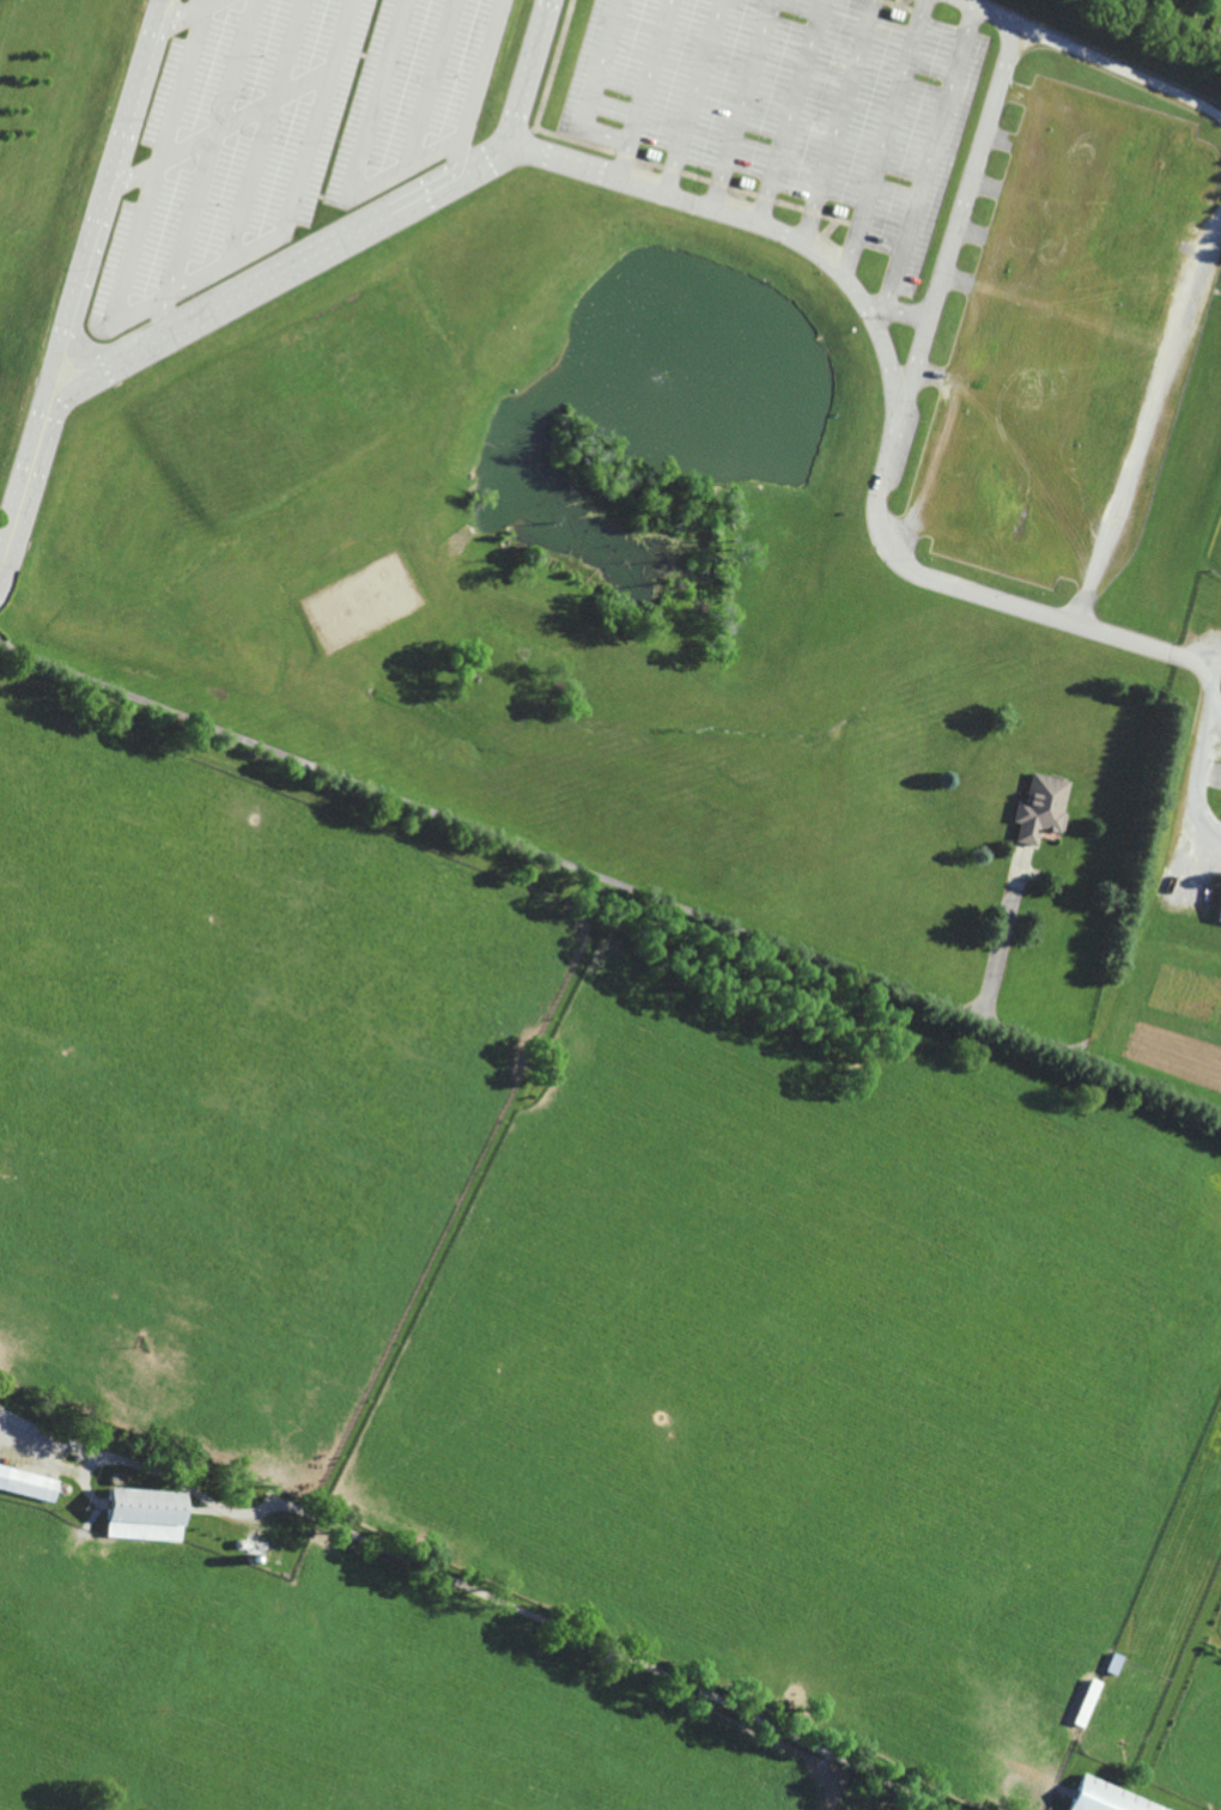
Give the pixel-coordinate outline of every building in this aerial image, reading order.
[(1072,780),(1033,773),(1027,803),(1017,801),(1013,822),(1019,823),(1016,842),(1038,846),(1041,829),(1062,833),(1072,780)] [(0,1465),(0,1489),(54,1502),(59,1480),(0,1465)] [(184,1491),(109,1488),(106,1537),(182,1541),(184,1491)] [(1082,1774),(1067,1809),(1171,1809),(1082,1774)]
